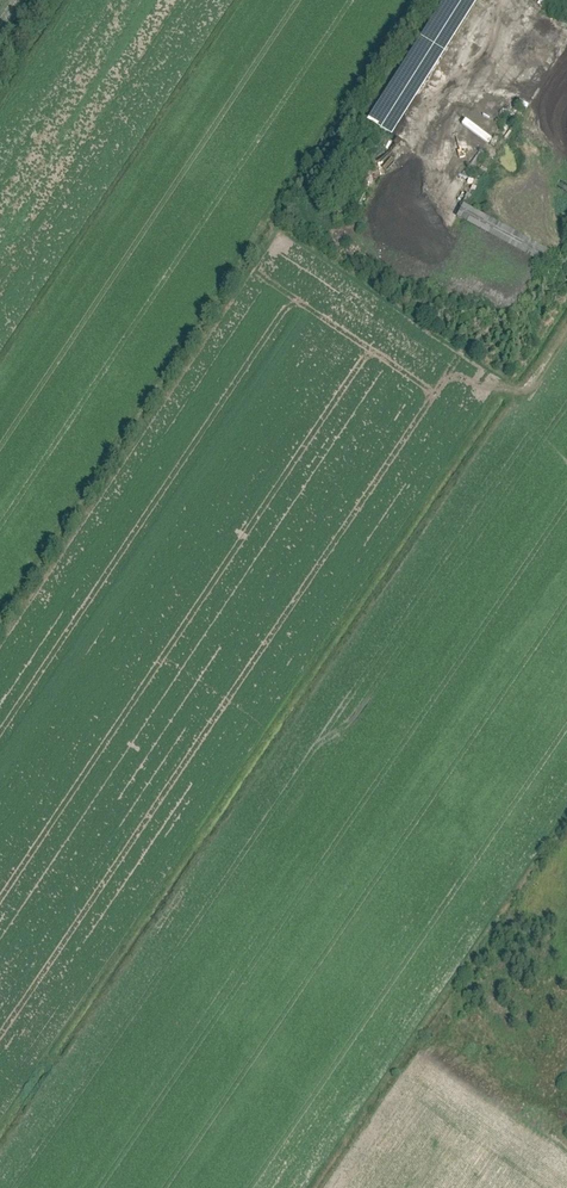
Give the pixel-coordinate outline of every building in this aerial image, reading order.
[(476,0),(443,0),(369,116),(392,132),(476,0)] [(510,247),(517,234),(466,206),(459,219),(510,247)]
